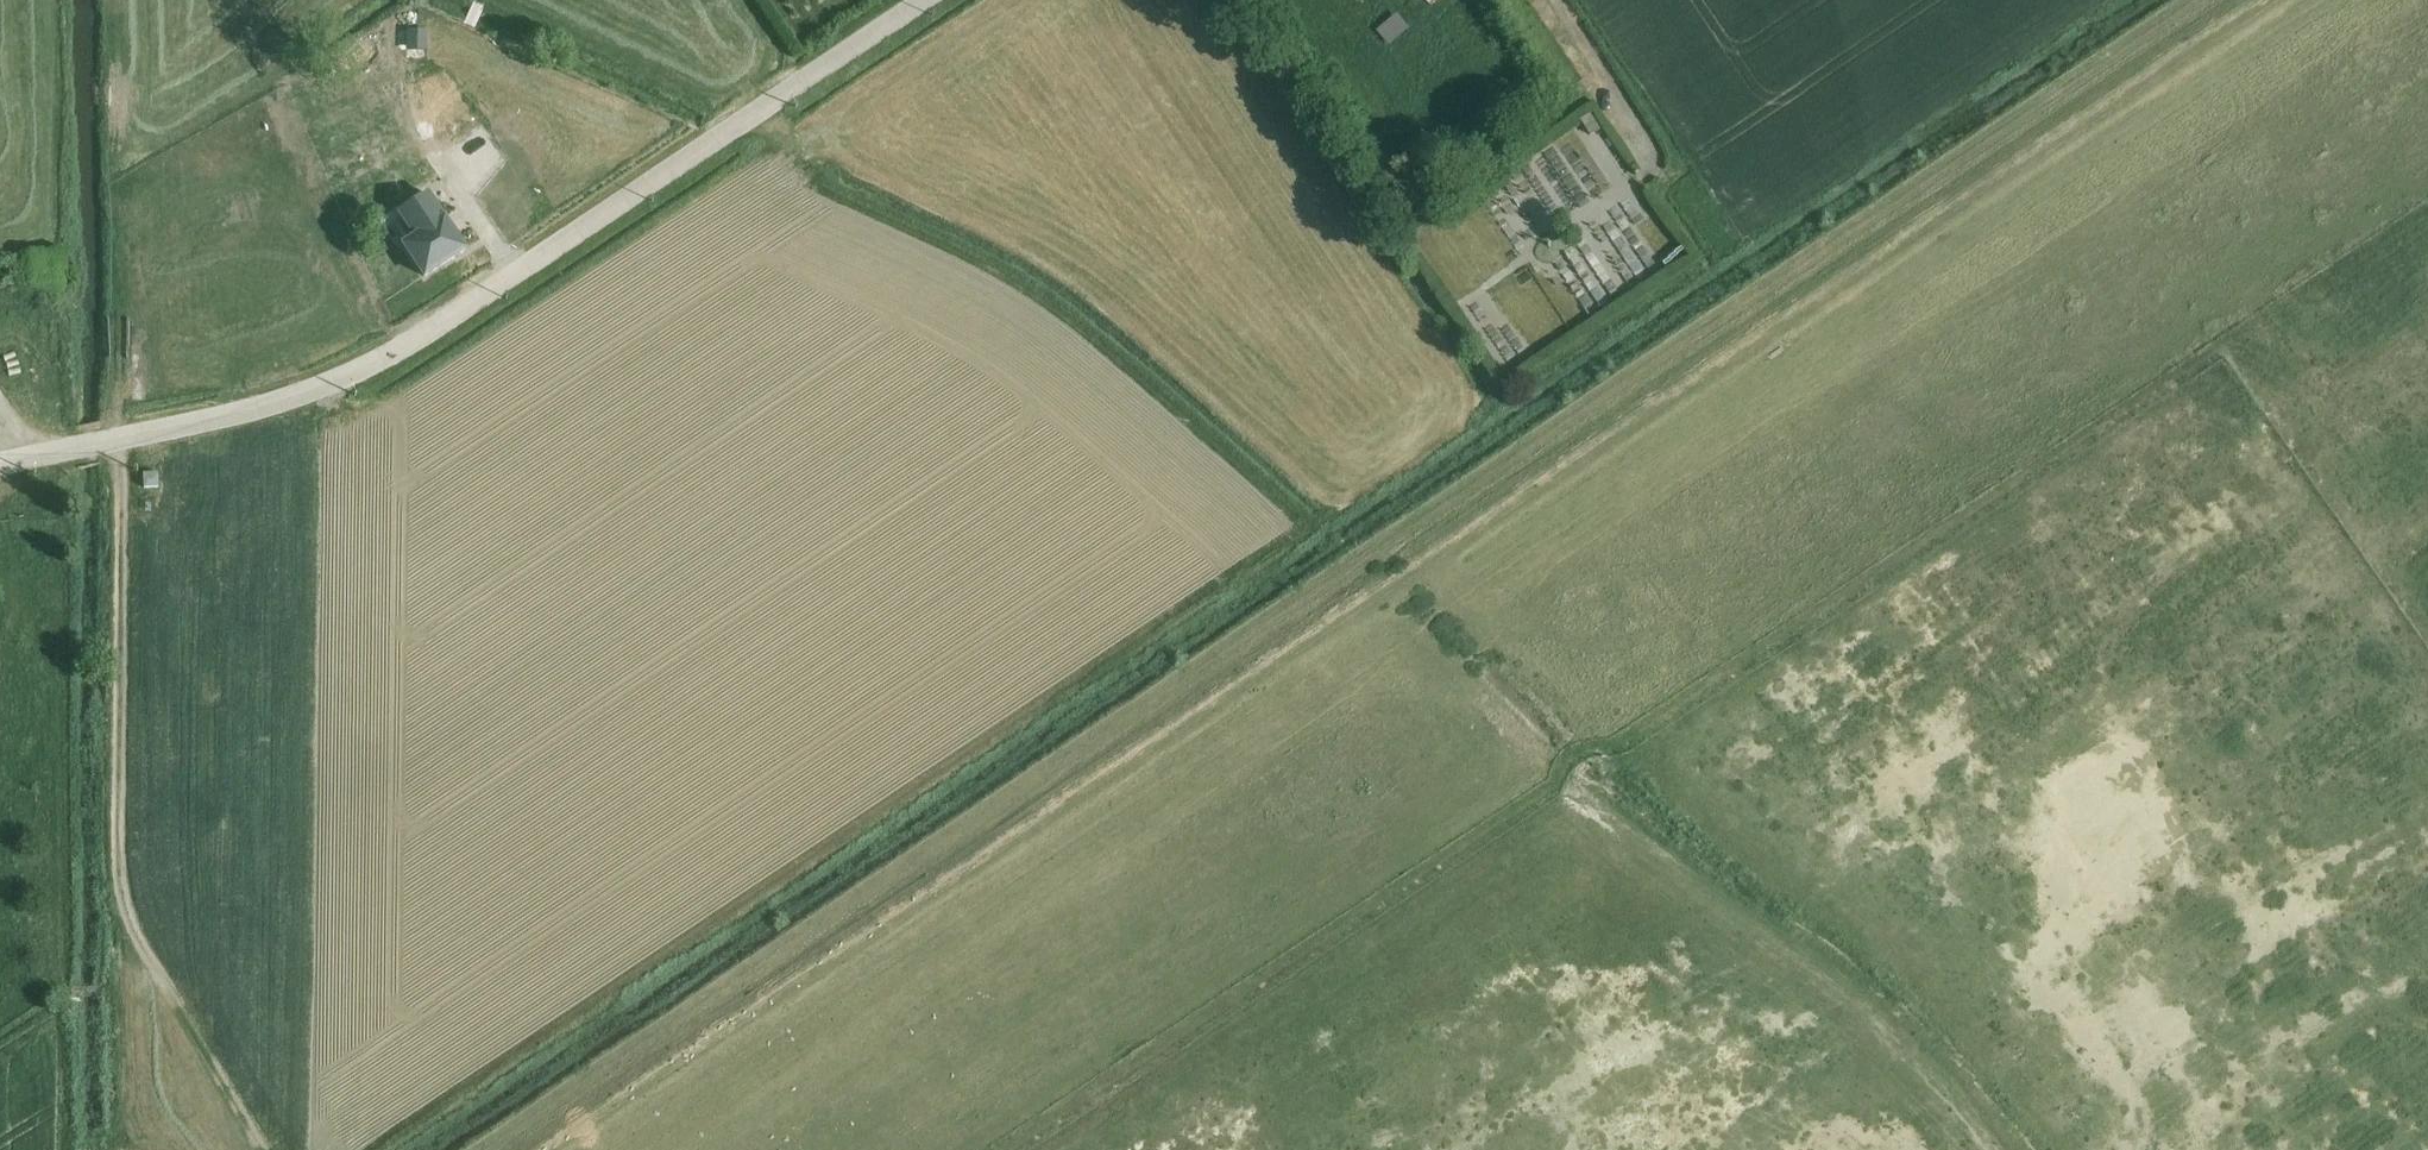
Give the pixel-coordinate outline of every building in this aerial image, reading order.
[(1396,15),(1376,33),(1388,46),(1408,28),(1396,15)] [(427,164),(402,181),(421,210),(405,220),(415,237),(402,245),(424,279),(457,258),(435,224),(450,215),(428,181),(435,176),(427,164)] [(157,473),(143,474),(144,489),(159,488),(157,473)]
